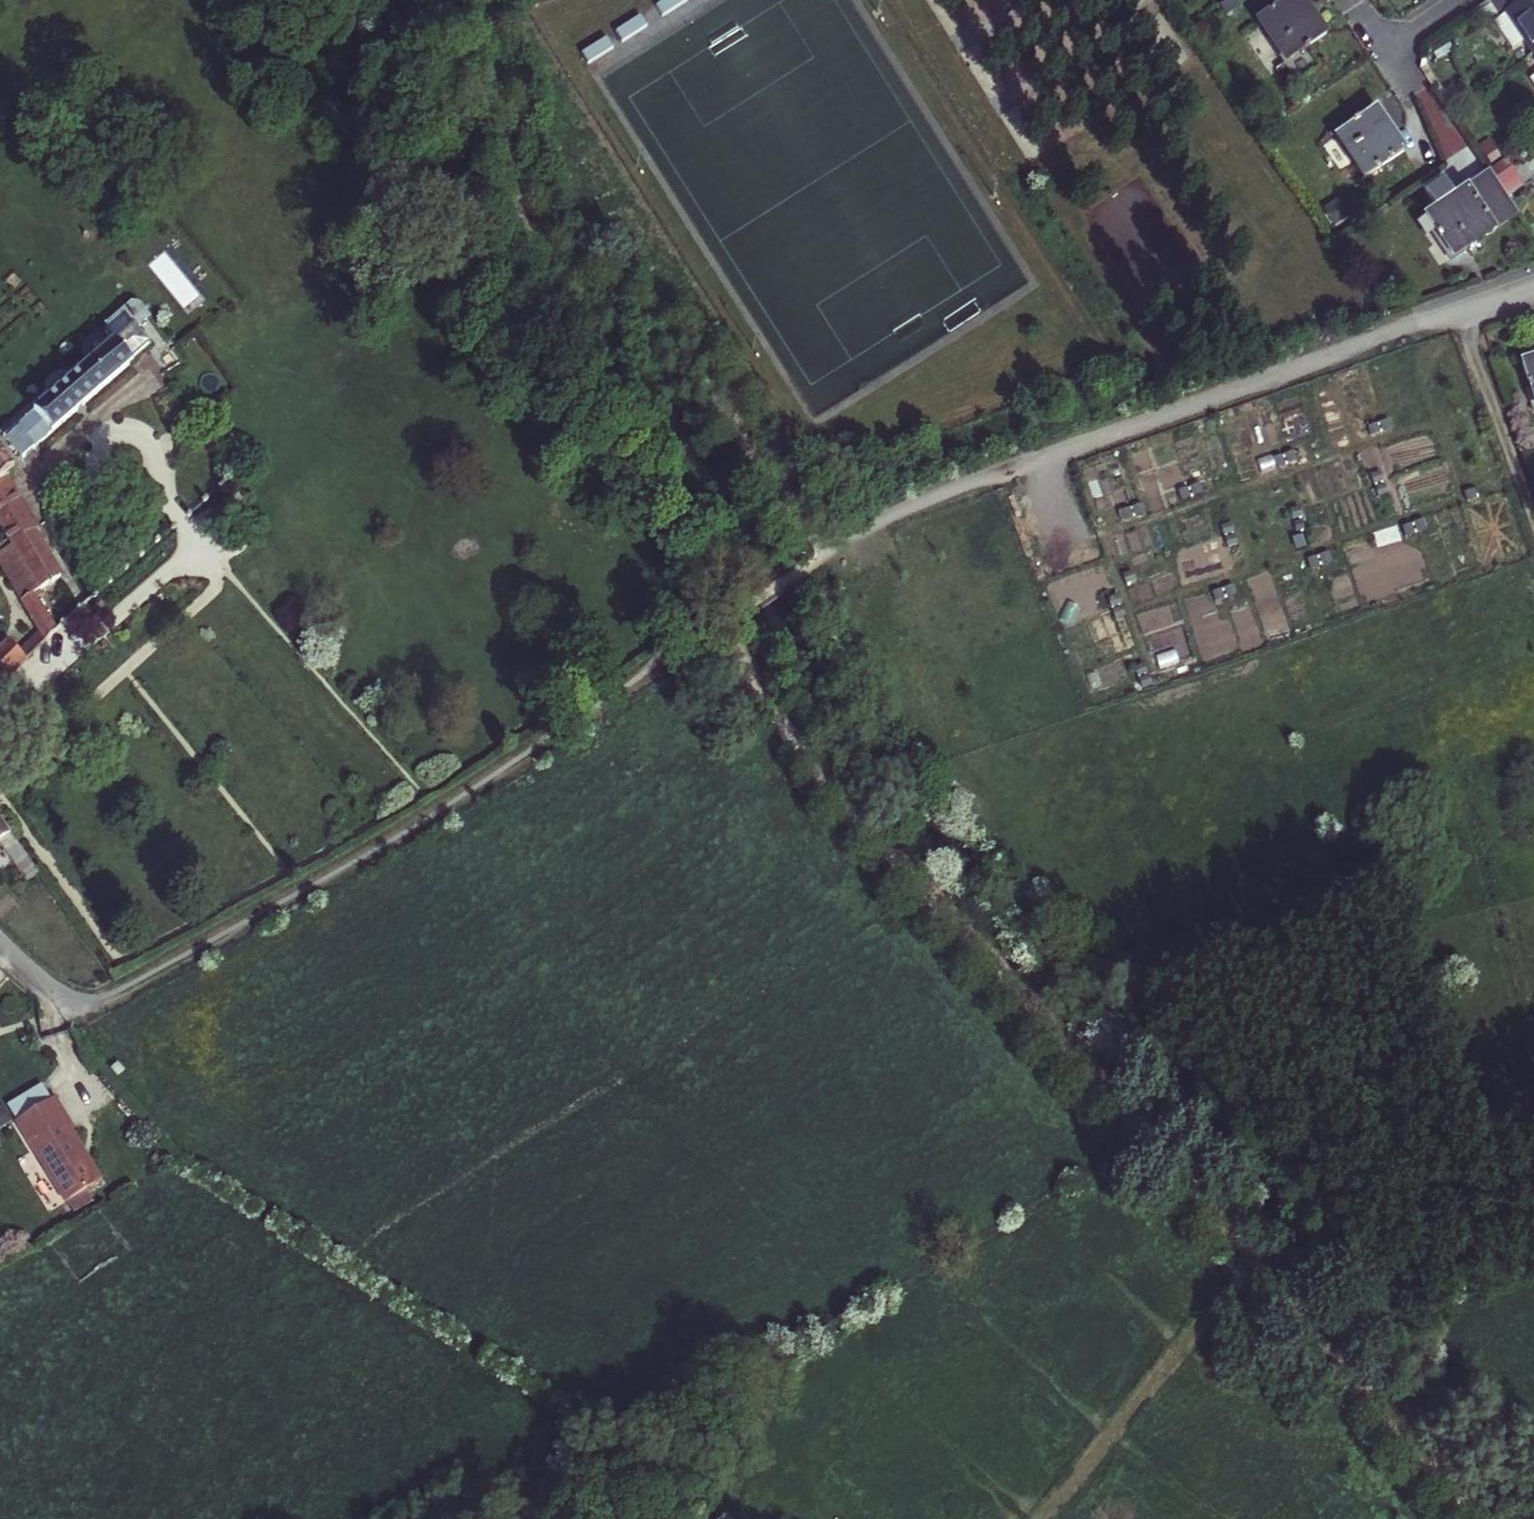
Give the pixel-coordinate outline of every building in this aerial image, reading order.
[(1316,22),(1301,0),(1288,0),(1258,21),(1286,63),(1317,42),(1307,28),(1316,22)] [(1525,41),(1533,55),(1533,0),(1490,0),(1488,1),(1500,18),(1493,23),(1512,50),(1525,41)] [(1317,42),(1325,36),(1316,22),(1307,28),(1317,42)] [(1459,102),(1448,86),(1439,93),(1450,109),(1459,102)] [(1376,110),(1367,116),(1377,130),(1386,124),(1376,110)] [(1377,130),(1367,116),(1337,137),(1365,178),(1404,152),(1386,124),(1377,130)] [(1505,159),(1489,170),(1501,187),(1517,176),(1505,159)] [(1518,214),(1491,175),(1427,219),(1454,258),(1518,214)] [(102,331),(110,342),(14,427),(17,430),(6,441),(20,457),(161,333),(136,303),(130,303),(126,304),(102,325),(102,331)] [(1525,374),(1533,372),(1533,360),(1522,364),(1525,374)] [(1525,374),(1533,401),(1533,372),(1525,374)] [(45,642),(56,632),(34,596),(57,578),(31,536),(33,533),(1,483),(10,476),(0,461),(0,528),(11,545),(0,554),(0,569),(45,642)] [(25,660),(8,640),(0,648),(0,683),(25,660)] [(8,830),(0,818),(0,836),(8,830)] [(17,837),(6,845),(29,879),(41,871),(17,837)] [(1,1043),(0,1043),(0,1064),(10,1058),(1,1043)] [(16,1107),(23,1120),(49,1104),(42,1091),(16,1107)] [(23,1120),(19,1122),(67,1204),(101,1184),(53,1102),(49,1104),(23,1120)]
